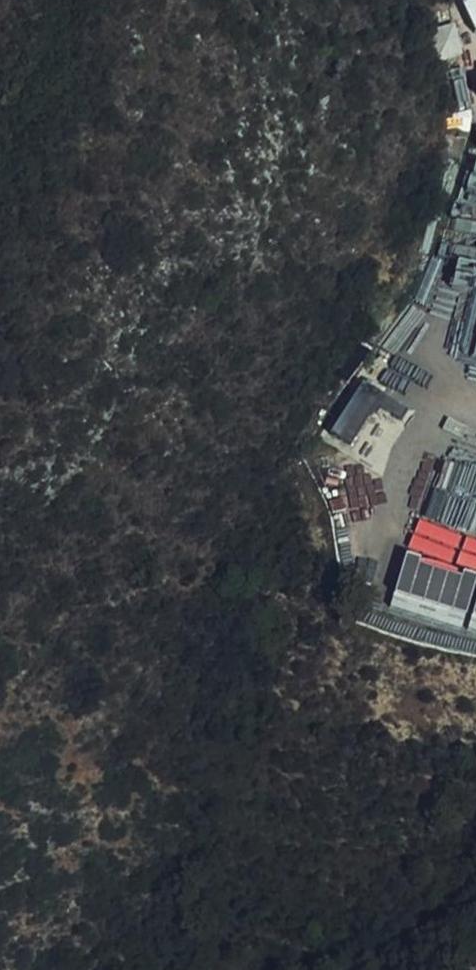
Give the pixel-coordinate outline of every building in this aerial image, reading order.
[(463,0),(475,29),(475,0),(463,0)] [(332,429),(352,443),(382,398),(362,384),(332,429)] [(405,553),(388,610),(475,635),(475,573),(405,553)]
